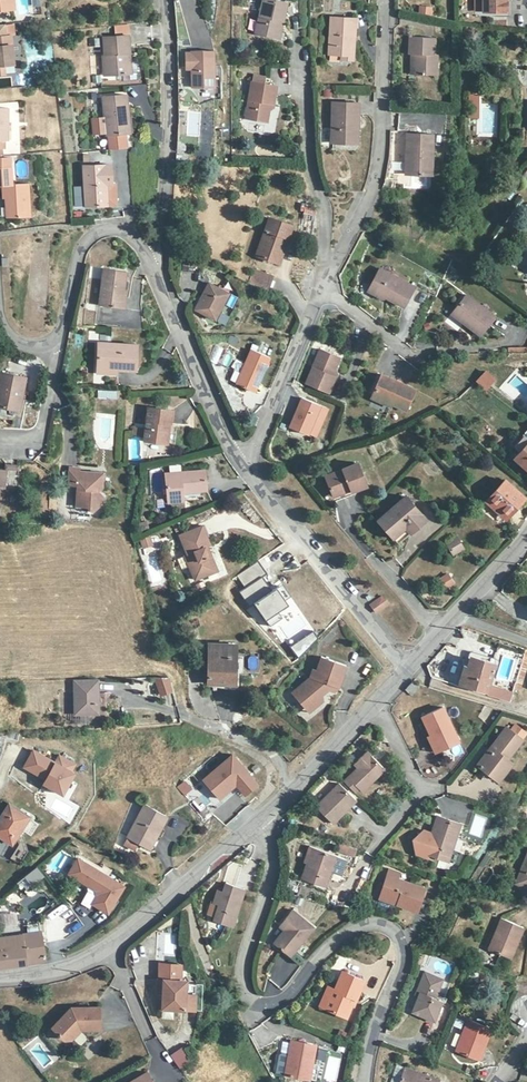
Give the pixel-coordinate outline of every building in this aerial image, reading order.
[(15,9),(14,0),(0,0),(0,10),(15,9)] [(267,0),(264,0),(255,34),(276,39),(280,21),(283,22),(287,4),(267,0)] [(484,12),(496,12),(507,12),(507,1),(507,0),(484,0),(484,12)] [(512,1),(507,1),(507,12),(496,12),(496,17),(512,17),(512,1)] [(419,14),(432,15),(432,7),(419,6),(419,14)] [(355,18),(330,17),(328,55),(341,56),(349,56),(350,37),(354,37),(355,18)] [(5,24),(0,25),(0,75),(5,75),(4,65),(14,64),(11,36),(7,37),(5,24)] [(113,26),(114,36),(129,34),(128,25),(113,26)] [(130,54),(129,46),(128,36),(104,38),(105,56),(103,56),(104,76),(128,74),(126,55),(130,54)] [(354,37),(350,37),(349,56),(341,56),(341,60),(353,60),(354,37)] [(435,38),(410,37),(410,54),(412,54),(415,55),(415,75),(437,75),(437,55),(434,55),(435,38)] [(187,61),(215,62),(214,52),(192,51),(192,53),(187,53),(187,61)] [(215,62),(187,61),(187,65),(193,66),(193,69),(193,87),(215,86),(215,76),(215,62)] [(264,77),(254,75),(253,83),(263,85),(264,77)] [(263,85),(253,83),(246,119),(267,122),(269,109),(270,103),(274,104),(277,87),(263,85)] [(128,113),(126,95),(103,98),(107,135),(126,133),(124,114),(128,113)] [(479,119),(480,95),(471,95),(471,109),(473,109),(473,119),(479,119)] [(358,103),(332,103),(332,144),(354,144),(354,124),(358,124),(358,103)] [(200,136),(201,106),(188,105),(187,135),(200,136)] [(0,108),(0,140),(8,140),(9,108),(0,108)] [(432,134),(406,133),(405,156),(408,157),(408,174),(432,176),(432,134)] [(11,167),(10,158),(0,159),(0,185),(2,185),(3,198),(6,198),(7,217),(30,216),(28,183),(12,184),(11,167)] [(112,183),(111,165),(83,166),(86,200),(86,207),(108,205),(106,184),(112,183)] [(117,204),(115,183),(112,183),(106,184),(108,205),(117,204)] [(292,225),(270,218),(257,255),(278,263),(292,225)] [(414,287),(379,268),(371,284),(376,296),(382,299),(387,298),(403,307),(414,287)] [(127,271),(110,269),(105,269),(100,305),(123,308),(127,271)] [(274,277),(253,270),(248,284),(269,291),(274,277)] [(228,293),(209,283),(205,290),(205,294),(203,298),(201,298),(195,309),(215,319),(228,293)] [(376,296),(371,284),(368,292),(376,296)] [(494,317),(465,295),(452,312),(464,321),(463,324),(479,336),(494,317)] [(138,345),(127,345),(99,343),(98,373),(118,374),(118,369),(137,370),(138,345)] [(270,357),(251,349),(236,384),(255,392),(270,357)] [(338,358),(320,350),(305,384),(328,393),(336,377),(331,375),(334,368),(338,358)] [(496,380),(486,372),(476,381),(486,390),(496,380)] [(1,373),(0,377),(0,407),(16,411),(19,396),(22,397),(26,378),(1,373)] [(416,388),(382,374),(373,395),(393,404),(407,410),(416,388)] [(118,399),(118,391),(98,391),(98,399),(118,399)] [(393,404),(373,395),(371,399),(391,408),(393,404)] [(300,398),(289,430),(317,440),(329,408),(300,398)] [(149,408),(146,426),(145,440),(165,443),(167,422),(171,423),(172,411),(149,408)] [(98,442),(114,442),(115,414),(98,414),(98,442)] [(523,435),(513,447),(519,453),(514,459),(526,470),(526,438),(523,435)] [(367,485),(358,463),(325,476),(332,495),(349,488),(351,492),(367,485)] [(80,468),(70,468),(69,485),(78,485),(77,506),(87,507),(93,512),(105,501),(99,496),(99,490),(101,488),(103,473),(80,471),(80,468)] [(207,490),(205,469),(165,474),(169,502),(184,500),(183,493),(207,490)] [(524,496),(505,479),(487,500),(506,517),(524,496)] [(351,492),(349,488),(332,495),(335,502),(352,495),(351,492)] [(426,519),(405,496),(377,521),(393,538),(405,528),(410,534),(426,519)] [(211,544),(203,526),(181,536),(189,556),(186,558),(196,581),(208,576),(206,572),(216,567),(212,556),(209,557),(205,547),(211,544)] [(410,534),(405,528),(393,538),(398,544),(410,534)] [(140,539),(142,548),(154,546),(152,537),(140,539)] [(463,548),(457,539),(447,544),(453,554),(463,548)] [(259,561),(237,574),(245,589),(239,593),(260,627),(288,610),(267,575),(268,575),(259,561)] [(218,572),(216,567),(206,572),(208,576),(218,572)] [(447,574),(439,581),(446,590),(455,582),(447,574)] [(383,596),(372,605),(377,612),(388,603),(383,596)] [(191,630),(186,617),(179,621),(184,633),(191,630)] [(236,644),(209,644),(209,684),(235,684),(236,644)] [(513,689),(518,691),(520,691),(526,666),(526,650),(524,649),(513,689)] [(495,659),(472,652),(470,658),(493,665),(495,659)] [(310,678),(293,695),(307,710),(323,696),(322,693),(326,690),(333,694),(337,687),(338,688),(346,666),(322,658),(317,671),(314,670),(310,678)] [(493,665),(470,658),(467,668),(463,667),(458,683),(486,691),(493,665)] [(168,677),(155,677),(161,693),(172,689),(168,677)] [(98,714),(98,679),(75,680),(76,691),(76,714),(98,714)] [(416,684),(411,682),(404,690),(407,693),(416,684)] [(515,701),(518,691),(513,689),(510,699),(515,701)] [(324,701),(323,696),(307,710),(310,714),(324,701)] [(458,742),(442,707),(421,717),(429,734),(433,733),(441,750),(458,742)] [(520,739),(505,727),(476,765),(492,777),(506,759),(520,739)] [(441,750),(433,733),(429,734),(426,736),(435,753),(441,750)] [(46,779),(43,784),(63,794),(75,773),(71,771),(75,763),(59,755),(55,762),(33,750),(24,767),(41,777),(43,773),(48,775),(46,779)] [(384,768),(366,751),(357,760),(361,764),(357,767),(348,777),(358,787),(362,791),(384,768)] [(203,781),(222,803),(239,788),(244,795),(256,784),(231,755),(203,781)] [(511,763),(506,759),(492,777),(497,781),(511,763)] [(358,787),(348,777),(344,782),(354,791),(358,787)] [(185,796),(193,790),(185,780),(177,786),(185,796)] [(355,800),(338,784),(315,807),(332,824),(355,800)] [(135,819),(142,806),(135,802),(128,815),(135,819)] [(9,804),(0,818),(0,837),(11,844),(17,835),(21,829),(28,817),(29,816),(9,804)] [(167,817),(144,805),(128,837),(139,843),(149,848),(155,836),(157,836),(167,817)] [(288,825),(287,812),(277,822),(288,825)] [(459,824),(437,816),(431,833),(423,830),(420,834),(413,840),(416,853),(427,857),(428,854),(447,860),(459,824)] [(28,817),(21,829),(30,835),(38,823),(28,817)] [(157,836),(155,836),(149,848),(154,850),(160,838),(157,836)] [(139,843),(128,837),(124,847),(134,852),(137,847),(139,843)] [(20,842),(11,858),(21,864),(30,849),(20,842)] [(357,848),(339,842),(337,850),(355,856),(357,848)] [(335,856),(316,849),(309,846),(304,862),(306,863),(301,879),(325,887),(330,871),(341,875),(346,859),(335,856)] [(515,884),(526,888),(526,855),(515,884)] [(78,857),(68,874),(92,888),(88,895),(94,899),(92,903),(108,912),(124,885),(78,857)] [(480,882),(491,883),(492,868),(481,867),(480,882)] [(30,887),(43,877),(37,870),(24,880),(30,887)] [(400,873),(390,870),(387,877),(398,880),(400,873)] [(398,880),(387,877),(381,896),(397,902),(396,904),(417,911),(424,889),(398,880)] [(244,890),(224,883),(221,892),(216,891),(212,903),(217,904),(216,911),(213,920),(232,926),(244,890)] [(397,902),(381,896),(380,899),(396,904),(397,902)] [(49,926),(61,942),(84,926),(67,902),(51,914),(55,921),(49,926)] [(313,927),(291,910),(278,927),(283,931),(273,944),(289,957),(313,927)] [(523,927),(502,918),(489,949),(499,953),(510,958),(523,927)] [(26,924),(26,932),(41,931),(40,924),(26,924)] [(41,933),(22,935),(0,939),(0,967),(46,960),(41,933)] [(161,933),(158,955),(175,957),(178,935),(161,933)] [(181,964),(159,963),(159,979),(157,979),(157,991),(163,991),(162,1003),(162,1007),(164,1007),(163,1016),(173,1016),(173,1008),(195,1009),(196,983),(184,982),(184,979),(181,979),(181,964)] [(364,980),(342,970),(334,989),(327,986),(323,997),(327,999),(323,1008),(346,1017),(351,1005),(347,1002),(349,996),(356,999),(364,980)] [(443,979),(424,972),(417,991),(420,993),(412,1012),(434,1021),(442,1002),(435,999),(443,979)] [(327,999),(323,997),(319,1006),(323,1008),(327,999)] [(100,1029),(100,1007),(76,1007),(75,1010),(70,1012),(68,1011),(52,1028),(64,1039),(72,1038),(81,1030),(100,1029)] [(490,1028),(468,1020),(456,1051),(479,1059),(490,1028)] [(161,1038),(150,1041),(156,1060),(166,1057),(161,1038)] [(316,1045),(292,1040),(285,1075),(307,1079),(310,1064),(312,1064),(316,1045)] [(171,1056),(179,1070),(193,1061),(184,1047),(171,1056)] [(405,1068),(400,1081),(438,1081),(439,1080),(405,1068)] [(144,1073),(128,1081),(150,1081),(144,1073)]
